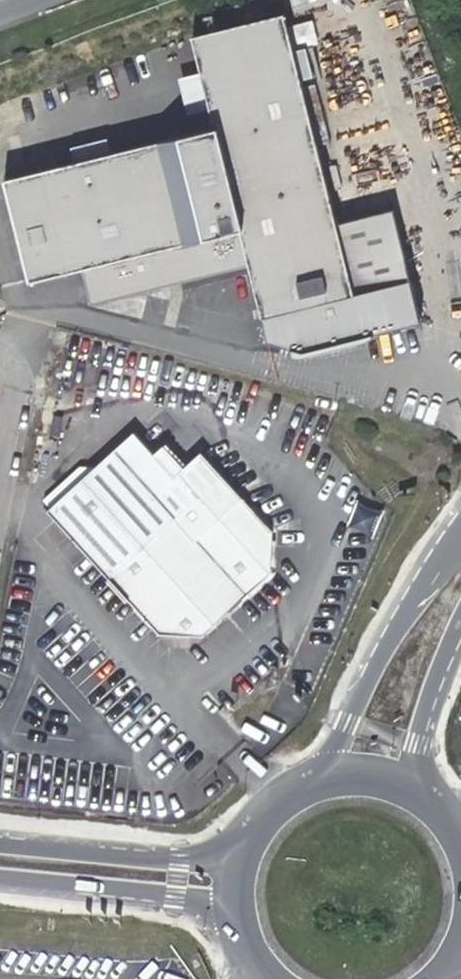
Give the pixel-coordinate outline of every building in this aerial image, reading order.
[(285,14),(195,36),(216,119),(217,125),(252,264),(266,318),(321,304),(337,300),(355,295),(356,295),(337,221),(285,14)] [(252,264),(217,125),(40,169),(66,272),(84,267),(93,303),(252,264)] [(66,272),(40,169),(5,179),(32,280),(66,272)] [(423,318),(394,207),(337,221),(356,295),(355,295),(364,333),(423,318)] [(355,295),(337,300),(347,337),(364,333),(355,295)] [(347,337),(337,300),(321,304),(330,341),(347,337)] [(321,304),(266,318),(271,338),(305,348),(330,341),(321,304)] [(133,434),(94,468),(80,466),(42,500),(51,509),(48,512),(159,635),(202,638),(271,575),(272,533),(200,454),(183,469),(162,447),(152,456),(133,434)]
